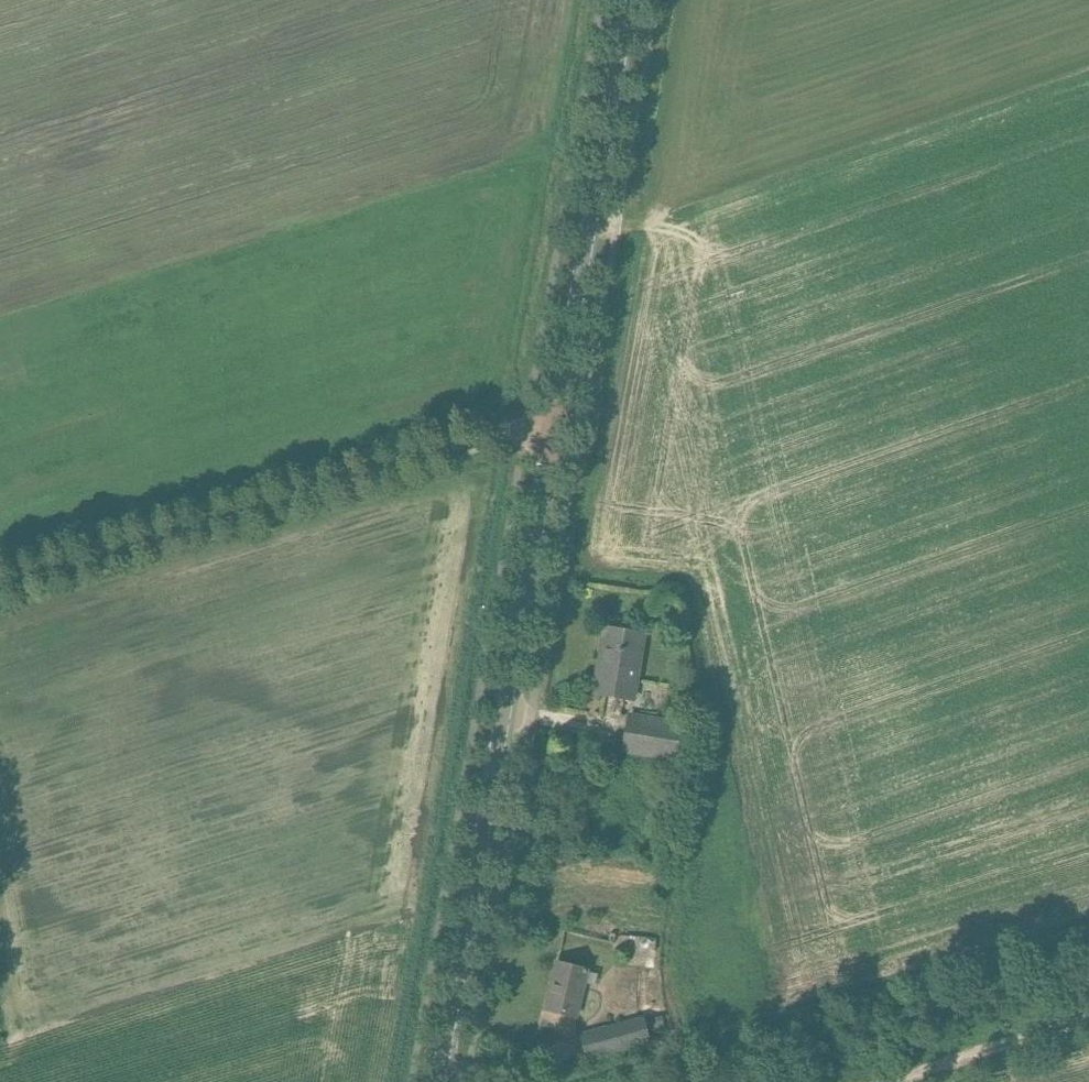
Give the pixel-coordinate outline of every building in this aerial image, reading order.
[(632,699),(643,634),(605,628),(602,647),(606,648),(599,693),(632,699)] [(681,725),(628,716),(622,752),(675,761),(681,725)] [(575,1016),(586,969),(557,962),(546,1009),(575,1016)] [(644,1017),(580,1035),(587,1060),(651,1042),(651,1041),(645,1021),(644,1017)]
